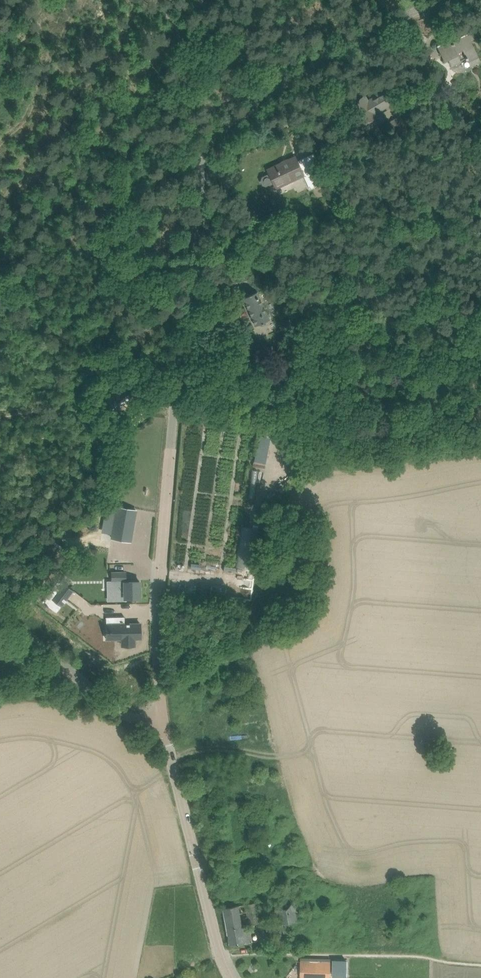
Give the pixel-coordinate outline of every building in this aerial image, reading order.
[(470,41),(474,39),(471,32),(462,37),(464,39),(454,44),(453,43),(451,44),(450,40),(437,46),(445,61),(449,59),(452,65),(462,60),(463,62),(468,59),(471,65),(480,60),(470,41)] [(398,115),(391,103),(384,91),(378,94),(380,97),(369,104),(364,96),(347,106),(358,126),(375,116),(374,113),(385,107),(386,109),(382,112),(388,121),(385,122),(395,138),(408,130),(399,114),(398,115)] [(261,176),(260,181),(262,185),(266,186),(270,185),(273,180),(276,187),(303,175),(303,174),(304,173),(308,182),(316,179),(318,184),(325,181),(326,182),(326,181),(313,154),(314,154),(313,153),(311,154),(297,161),(295,157),(267,169),(271,176),(270,176),(265,174),(261,176)] [(255,325),(269,319),(257,291),(243,297),(255,325)] [(117,391),(105,403),(114,412),(130,397),(126,393),(121,388),(117,391)] [(254,461),(264,463),(269,438),(259,436),(254,461)] [(269,502),(274,497),(272,494),(266,499),(269,502)] [(116,507),(111,537),(131,540),(136,511),(116,507)] [(112,590),(108,590),(108,600),(125,599),(125,597),(140,597),(140,582),(125,582),(125,572),(112,572),(112,581),(112,590)] [(216,593),(253,597),(256,577),(222,573),(221,576),(218,576),(216,593)] [(59,579),(51,589),(56,593),(52,599),(61,606),(73,590),(59,579)] [(181,585),(181,594),(202,595),(202,585),(181,585)] [(124,616),(106,617),(106,625),(110,625),(111,630),(109,630),(110,632),(111,632),(111,637),(106,638),(122,638),(122,645),(134,645),(134,638),(140,638),(140,623),(124,624),(124,616)] [(231,635),(233,642),(240,641),(238,634),(231,635)] [(268,895),(276,947),(309,941),(301,890),(268,895)] [(223,907),(229,945),(251,942),(248,924),(259,922),(256,902),(223,907)] [(300,962),(300,977),(329,977),(330,958),(300,957),(300,962)]
